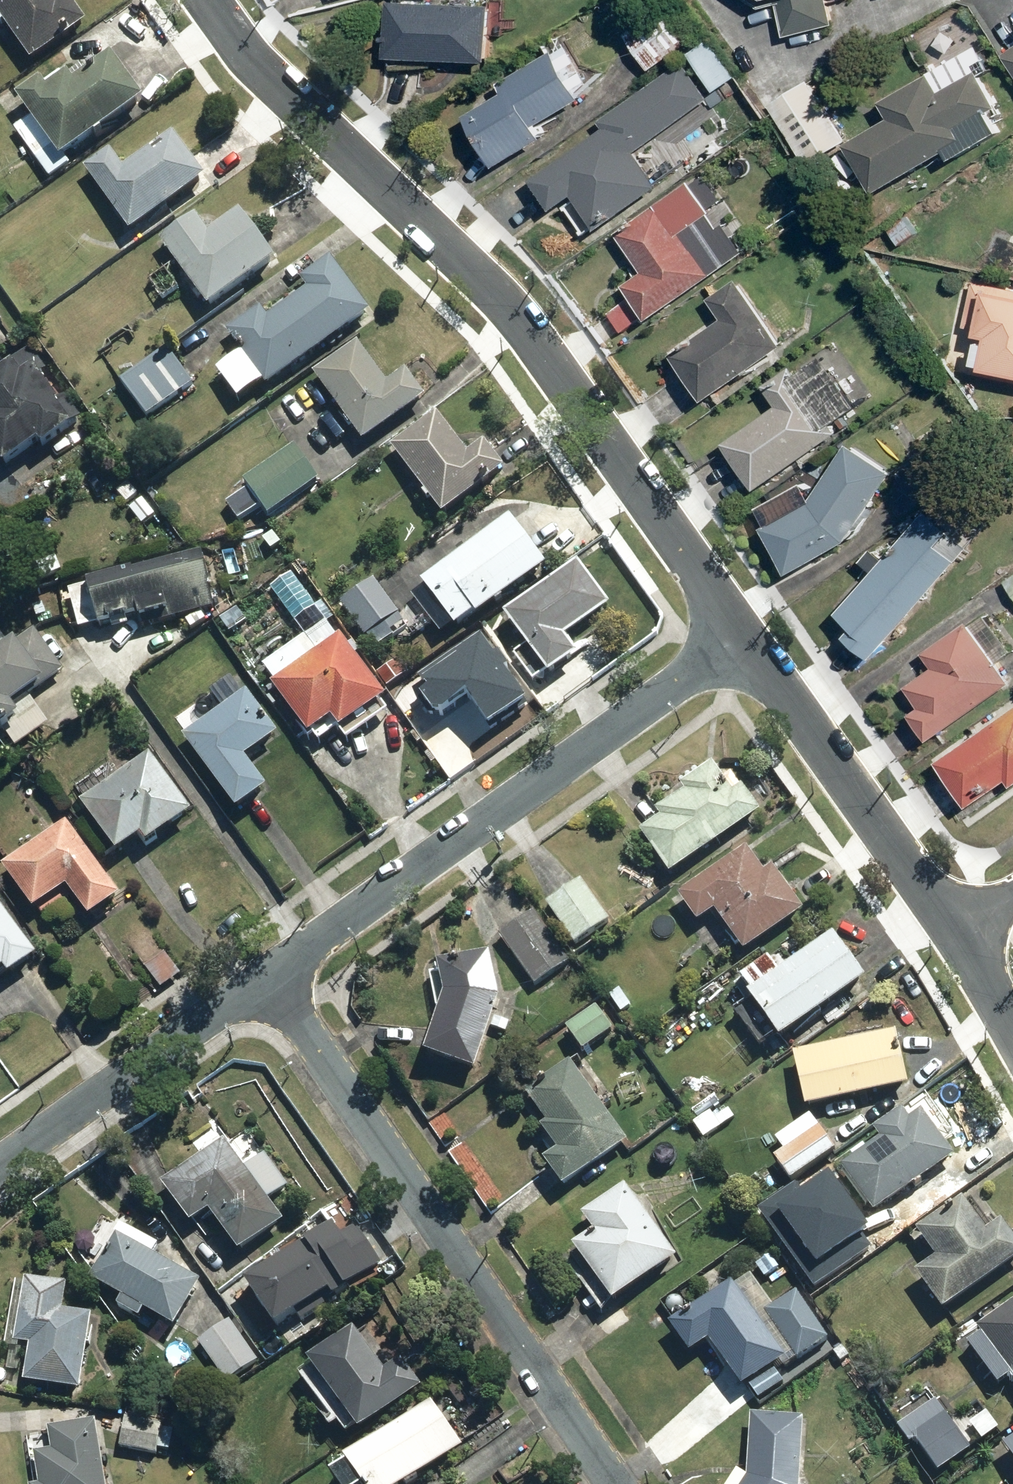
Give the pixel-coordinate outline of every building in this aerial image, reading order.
[(32,64),(85,23),(68,0),(64,0),(61,2),(59,0),(0,0),(0,23),(32,64)] [(388,57),(496,61),(498,3),(427,0),(391,0),(388,57)] [(826,0),(782,0),(787,32),(830,25),(826,0)] [(653,69),(694,40),(670,7),(629,36),(653,69)] [(501,165),(549,135),(544,124),(586,97),(582,92),(597,83),(566,33),(548,44),(554,52),(503,83),(510,94),(472,118),(501,165)] [(880,191),(951,152),(955,159),(1005,132),(993,110),(1002,105),(987,78),(996,73),(981,46),(885,98),(895,118),(853,141),(880,191)] [(1005,53),(1012,64),(1012,47),(1005,53)] [(61,163),(144,106),(113,60),(75,86),(69,77),(46,93),(41,85),(18,101),(61,163)] [(713,98),(685,60),(603,121),(607,127),(536,181),(559,210),(575,198),(601,232),(663,185),(639,154),(713,98)] [(849,138),(809,80),(771,107),(811,165),(849,138)] [(109,153),(83,173),(131,236),(205,180),(170,135),(123,171),(109,153)] [(728,228),(693,177),(619,237),(644,268),(628,282),(637,293),(611,314),(625,331),(648,313),(654,320),(717,269),(701,249),(728,228)] [(906,213),(888,229),(904,247),(922,231),(906,213)] [(196,219),(160,247),(209,313),(273,265),(236,215),(208,236),(196,219)] [(261,308),(224,335),(240,357),(217,373),(236,400),(259,383),(265,392),(370,315),(331,257),(299,281),(306,291),(268,319),(261,308)] [(962,276),(946,371),(1012,384),(1012,286),(962,276)] [(791,348),(740,278),(710,301),(726,324),(677,359),(711,406),(791,348)] [(359,345),(311,376),(361,447),(425,401),(405,373),(388,386),(359,345)] [(72,430),(59,412),(75,399),(31,347),(0,373),(0,467),(7,476),(39,449),(43,454),(72,430)] [(763,489),(866,413),(818,347),(764,387),(778,406),(728,443),(763,489)] [(145,421),(194,385),(167,349),(118,385),(145,421)] [(390,447),(393,452),(443,520),(505,475),(484,445),(467,457),(436,414),(390,447)] [(895,473),(849,440),(812,499),(766,524),(796,575),(852,542),(895,473)] [(319,481),(291,444),(241,482),(269,519),(319,481)] [(878,659),(970,544),(927,507),(841,615),(851,623),(844,631),(878,659)] [(545,564),(509,514),(419,585),(455,631),(473,617),(474,620),(545,564)] [(203,556),(85,584),(97,625),(110,622),(112,630),(131,626),(129,618),(139,616),(141,626),(216,608),(203,556)] [(577,563),(502,617),(548,680),(577,659),(565,642),(610,609),(577,563)] [(389,636),(405,624),(376,581),(340,606),(365,643),(385,629),(389,636)] [(85,592),(69,595),(73,622),(90,619),(85,592)] [(1012,683),(1012,681),(971,621),(926,654),(936,668),(909,687),(924,707),(914,714),(933,741),(1012,683)] [(335,638),(325,622),(302,638),(313,654),(306,659),(296,644),(263,666),(274,683),(270,686),(312,748),(335,732),(344,746),(387,716),(380,707),(386,703),(340,635),(335,638)] [(32,628),(6,646),(0,637),(0,738),(21,723),(12,711),(65,672),(32,628)] [(410,675),(398,658),(375,675),(386,691),(410,675)] [(185,734),(180,739),(235,817),(265,796),(244,766),(280,741),(246,692),(242,695),(229,678),(173,717),(185,734)] [(544,706),(525,679),(489,706),(509,732),(544,706)] [(940,763),(973,809),(1011,781),(1012,784),(1012,710),(940,763)] [(194,816),(148,754),(117,777),(107,765),(74,790),(83,803),(75,809),(116,862),(136,846),(143,855),(194,816)] [(660,819),(638,835),(668,879),(761,814),(740,785),(730,792),(712,765),(680,787),(684,793),(655,813),(660,819)] [(63,825),(0,869),(0,871),(33,918),(67,894),(88,923),(117,902),(63,825)] [(744,954),(801,911),(805,909),(774,868),(767,873),(747,846),(677,900),(697,926),(713,914),(744,954)] [(580,880),(545,905),(574,945),(609,920),(580,880)] [(0,909),(0,977),(2,975),(7,982),(37,962),(0,909)] [(533,910),(497,935),(533,986),(568,961),(533,910)] [(778,1043),(863,980),(832,935),(787,968),(778,956),(737,986),(778,1043)] [(488,953),(438,961),(442,996),(423,1059),(475,1073),(499,998),(488,953)] [(181,978),(169,956),(147,969),(159,990),(181,978)] [(612,1032),(594,1008),(564,1030),(582,1055),(612,1032)] [(906,1088),(894,1033),(887,1035),(885,1026),(843,1036),(844,1044),(792,1056),(804,1111),(906,1088)] [(626,1143),(566,1060),(517,1096),(545,1134),(539,1138),(551,1155),(540,1163),(560,1190),(626,1143)] [(872,1217),(954,1155),(920,1110),(909,1119),(903,1110),(872,1133),(879,1142),(838,1172),(872,1217)] [(834,1151),(808,1116),(773,1141),(782,1154),(771,1162),(788,1185),(834,1151)] [(242,1167),(221,1141),(159,1189),(190,1228),(205,1216),(237,1257),(284,1220),(270,1202),(288,1188),(260,1153),(242,1167)] [(677,1260),(627,1186),(580,1216),(592,1233),(571,1247),(611,1305),(677,1260)] [(1012,1261),(1012,1242),(1000,1225),(987,1235),(961,1199),(914,1233),(932,1259),(910,1275),(939,1315),(1012,1261)] [(847,1271),(890,1236),(875,1217),(853,1235),(840,1220),(819,1237),(847,1271)] [(158,1245),(119,1223),(85,1282),(119,1301),(114,1309),(137,1321),(143,1312),(172,1329),(198,1282),(152,1256),(158,1245)] [(264,1270),(227,1295),(251,1331),(289,1306),(264,1270)] [(771,1310),(745,1270),(667,1326),(688,1355),(707,1342),(742,1390),(746,1387),(758,1403),(783,1384),(772,1369),(780,1363),(785,1370),(827,1339),(794,1293),(771,1310)] [(63,1282),(13,1279),(8,1350),(26,1351),(23,1386),(82,1390),(87,1314),(61,1312),(63,1282)] [(964,1344),(996,1389),(1007,1381),(1012,1389),(1012,1300),(1002,1308),(997,1301),(988,1307),(992,1312),(988,1315),(985,1312),(978,1317),(983,1324),(976,1328),(981,1335),(964,1344)] [(259,1362),(227,1319),(195,1343),(226,1386),(259,1362)] [(350,1326),(302,1363),(357,1434),(421,1385),(402,1361),(386,1373),(350,1326)] [(971,1449),(934,1398),(897,1426),(911,1445),(916,1442),(938,1472),(971,1449)] [(462,1446),(429,1400),(342,1461),(347,1467),(330,1479),(333,1483),(407,1483),(462,1446)] [(999,1427),(984,1410),(968,1425),(984,1442),(999,1427)] [(802,1417),(748,1415),(745,1478),(735,1472),(727,1483),(800,1483),(802,1417)] [(161,1424),(123,1418),(117,1450),(156,1456),(161,1424)] [(97,1422),(48,1429),(51,1453),(32,1455),(36,1483),(105,1483),(97,1422)] [(1001,1447),(1012,1464),(1012,1438),(1001,1447)]
